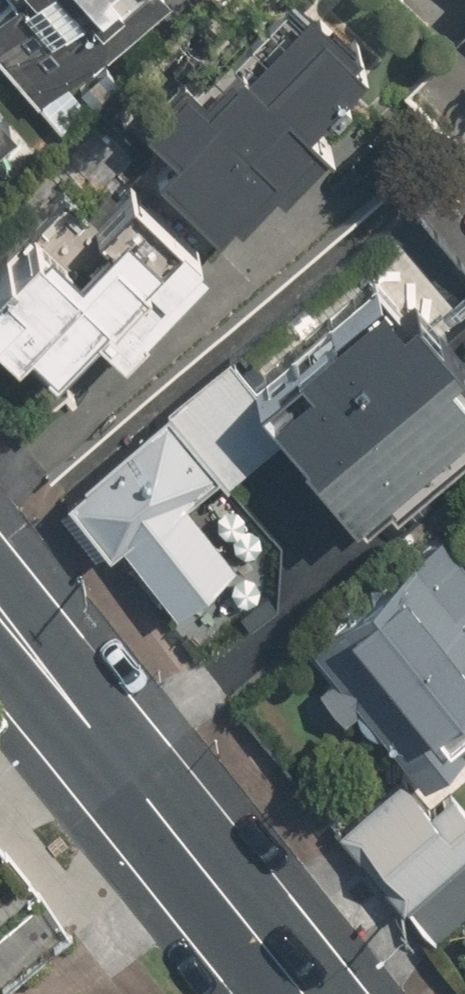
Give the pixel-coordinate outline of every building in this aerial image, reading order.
[(64,42),(88,21),(108,43),(157,0),(27,0),(64,42)] [(303,121),(368,58),(312,0),(310,0),(246,62),(240,56),(204,90),(188,73),(140,119),(171,151),(158,162),(218,224),(233,209),(238,214),(274,179),(280,186),(324,143),(303,121)] [(15,124),(0,106),(0,136),(15,124)] [(0,260),(0,325),(16,342),(30,328),(64,363),(100,328),(125,355),(206,264),(178,234),(162,249),(122,207),(102,227),(79,203),(48,233),(39,223),(0,260)] [(362,513),(390,489),(397,497),(464,439),(464,384),(448,365),(464,350),(417,295),(400,309),(372,275),(290,345),(307,364),(265,400),(362,513)] [(169,410),(70,493),(113,544),(124,535),(180,603),(255,540),(216,494),(207,483),(221,472),(230,482),(290,432),(230,359),(169,410)] [(434,528),(335,617),(363,648),(322,685),(380,750),(398,733),(431,769),(461,741),(464,746),(464,562),(434,528)] [(453,785),(433,801),(403,766),(338,821),(432,932),(464,904),(464,799),(453,785)] [(56,944),(0,876),(0,990),(56,944)]
